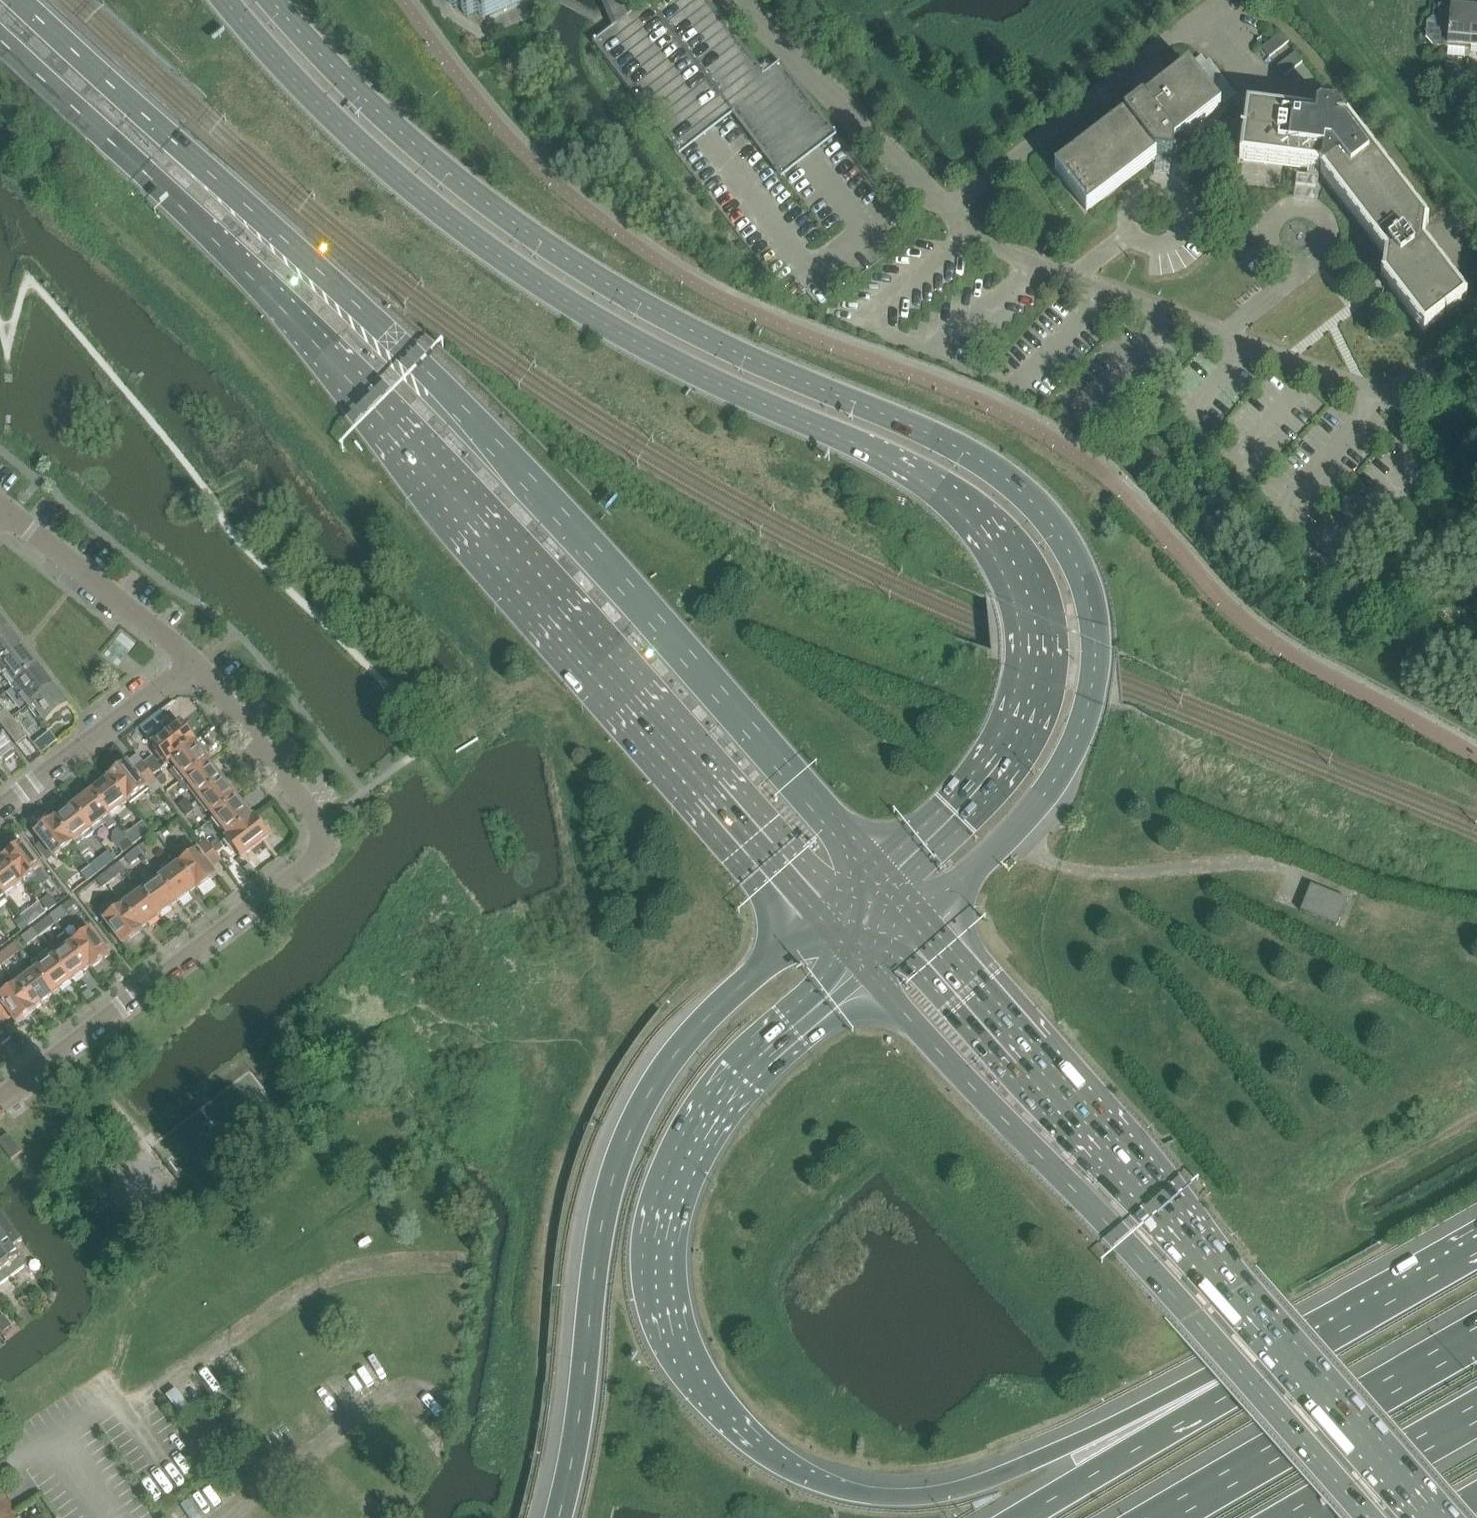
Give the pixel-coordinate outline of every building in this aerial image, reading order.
[(454,11),(463,7),(468,17),(478,12),(483,21),(528,0),(449,0),(454,11)] [(595,44),(684,158),(707,140),(736,118),(785,182),(811,162),(838,141),(783,69),(770,79),(708,0),(652,0),(625,21),(614,30),(595,44)] [(1473,0),(1465,0),(1464,10),(1439,8),(1438,18),(1433,17),(1432,20),(1426,25),(1425,39),(1432,50),(1446,51),(1447,47),(1448,48),(1447,57),(1468,59),(1473,0)] [(1468,59),(1469,59),(1469,49),(1476,50),(1476,0),(1473,0),(1468,59)] [(1268,58),(1288,43),(1281,33),(1261,49),(1268,58)] [(1295,55),(1278,68),(1284,76),(1302,63),(1295,55)] [(1192,64),(1223,106),(1236,96),(1209,61),(1206,63),(1201,57),(1192,64)] [(1173,145),(1220,109),(1188,67),(1142,103),(1131,89),(1112,103),(1123,117),(1055,170),(1087,211),(1156,158),(1171,160),(1173,145)] [(1465,97),(1473,98),(1476,98),(1476,82),(1466,81),(1465,97)] [(1242,164),(1307,173),(1319,174),(1385,261),(1382,281),(1381,281),(1421,333),(1462,302),(1421,249),(1424,230),(1425,229),(1345,125),(1336,124),(1336,118),(1340,115),(1327,96),(1308,111),(1313,116),(1312,120),(1249,112),(1242,164)] [(9,629),(0,618),(0,636),(9,629)] [(23,648),(9,629),(0,636),(0,666),(23,648)] [(26,652),(23,648),(0,666),(0,672),(4,677),(7,674),(15,685),(38,667),(26,652)] [(27,706),(53,686),(38,667),(15,685),(24,696),(21,699),(27,706)] [(45,723),(68,706),(53,686),(27,706),(33,715),(36,712),(45,723)] [(11,718),(6,711),(0,716),(0,724),(2,726),(11,718)] [(139,728),(144,735),(166,718),(161,711),(139,728)] [(11,718),(2,726),(16,745),(26,737),(11,718)] [(144,735),(167,765),(196,742),(181,722),(174,728),(166,718),(144,735)] [(2,759),(5,763),(15,755),(12,752),(14,751),(0,732),(0,761),(2,759)] [(45,741),(36,748),(41,754),(50,747),(45,741)] [(179,784),(208,762),(195,745),(196,743),(196,742),(167,765),(167,766),(171,763),(175,769),(170,773),(179,784)] [(152,757),(143,765),(152,776),(159,770),(161,769),(152,757)] [(126,762),(108,777),(128,803),(145,790),(151,798),(162,789),(157,783),(152,776),(143,765),(134,772),(127,764),(126,762)] [(199,799),(223,781),(208,762),(179,784),(180,785),(179,786),(186,793),(191,789),(199,799)] [(159,770),(152,776),(157,783),(165,777),(159,770)] [(110,817),(128,803),(108,777),(106,778),(108,780),(91,793),(110,817)] [(214,818),(237,800),(223,781),(199,799),(214,818)] [(91,793),(73,807),(91,831),(102,822),(108,830),(116,825),(110,817),(91,793)] [(183,812),(191,805),(187,799),(178,805),(183,812)] [(225,840),(254,818),(253,816),(251,818),(237,800),(214,818),(227,836),(224,839),(225,840)] [(191,805),(183,812),(187,817),(195,811),(191,805)] [(54,818),(53,819),(73,845),(81,856),(90,849),(82,838),(91,831),(73,807),(71,809),(69,806),(59,813),(61,816),(56,820),(54,818)] [(240,860),(269,837),(254,818),(225,840),(240,860)] [(54,859),(73,845),(53,819),(34,833),(41,843),(36,847),(47,862),(53,858),(54,859)] [(143,823),(125,837),(126,839),(133,847),(137,844),(151,833),(143,823)] [(124,854),(133,847),(126,839),(118,845),(124,854)] [(21,843),(2,857),(22,883),(29,893),(52,875),(31,849),(27,851),(21,843)] [(215,854),(212,850),(207,843),(197,851),(178,864),(198,890),(216,876),(211,868),(220,861),(215,854)] [(212,850),(215,854),(223,847),(220,843),(212,850)] [(137,849),(143,857),(148,854),(142,846),(137,849)] [(131,866),(143,857),(137,849),(125,858),(131,866)] [(22,883),(2,857),(1,858),(3,861),(0,863),(0,892),(4,897),(22,883)] [(90,867),(96,875),(107,866),(101,858),(90,867)] [(196,892),(198,890),(178,864),(171,870),(169,867),(157,876),(159,878),(177,903),(195,890),(196,892)] [(250,864),(244,869),(250,877),(256,872),(250,864)] [(87,882),(96,875),(90,867),(81,874),(87,882)] [(110,870),(101,877),(107,885),(117,878),(110,870)] [(71,876),(64,881),(72,892),(79,886),(71,876)] [(103,888),(107,885),(101,877),(97,880),(103,888)] [(159,916),(177,903),(159,878),(141,892),(159,916)] [(1300,912),(1337,927),(1339,922),(1348,902),(1311,886),(1302,907),(1300,912)] [(142,929),(159,916),(141,892),(122,906),(141,932),(143,930),(142,929)] [(40,903),(48,913),(56,906),(49,897),(40,903)] [(123,947),(141,932),(122,906),(103,920),(123,947)] [(61,907),(50,916),(56,924),(68,916),(61,907)] [(37,921),(29,911),(20,917),(28,928),(36,922),(37,921)] [(22,932),(27,928),(23,924),(20,919),(14,923),(21,932),(22,932)] [(38,938),(51,928),(45,920),(32,930),(38,938)] [(71,944),(91,971),(109,955),(90,929),(71,944)] [(28,946),(38,938),(32,930),(22,938),(28,946)] [(65,935),(46,949),(48,951),(70,982),(88,969),(90,972),(91,971),(71,944),(65,935)] [(70,982),(48,951),(29,965),(52,996),(70,982)] [(28,964),(11,976),(17,984),(15,985),(35,1011),(37,1010),(35,1008),(43,1002),(45,1004),(51,1000),(49,998),(52,996),(29,965),(28,964)] [(17,984),(11,976),(0,984),(0,1023),(2,1026),(11,1019),(16,1025),(35,1011),(15,985),(17,984)] [(2,1026),(0,1023),(0,1044),(2,1046),(11,1039),(2,1026)] [(0,1140),(0,1146),(10,1161),(21,1153),(8,1135),(0,1140)] [(0,1227),(0,1231),(12,1247),(22,1240),(9,1221),(0,1227)] [(12,1247),(0,1231),(0,1266),(10,1279),(26,1266),(12,1247)] [(0,1266),(0,1287),(10,1279),(0,1266)] [(2,1335),(11,1328),(3,1317),(0,1320),(0,1332),(2,1335)] [(2,1494),(0,1496),(0,1517),(19,1517),(2,1494)]
